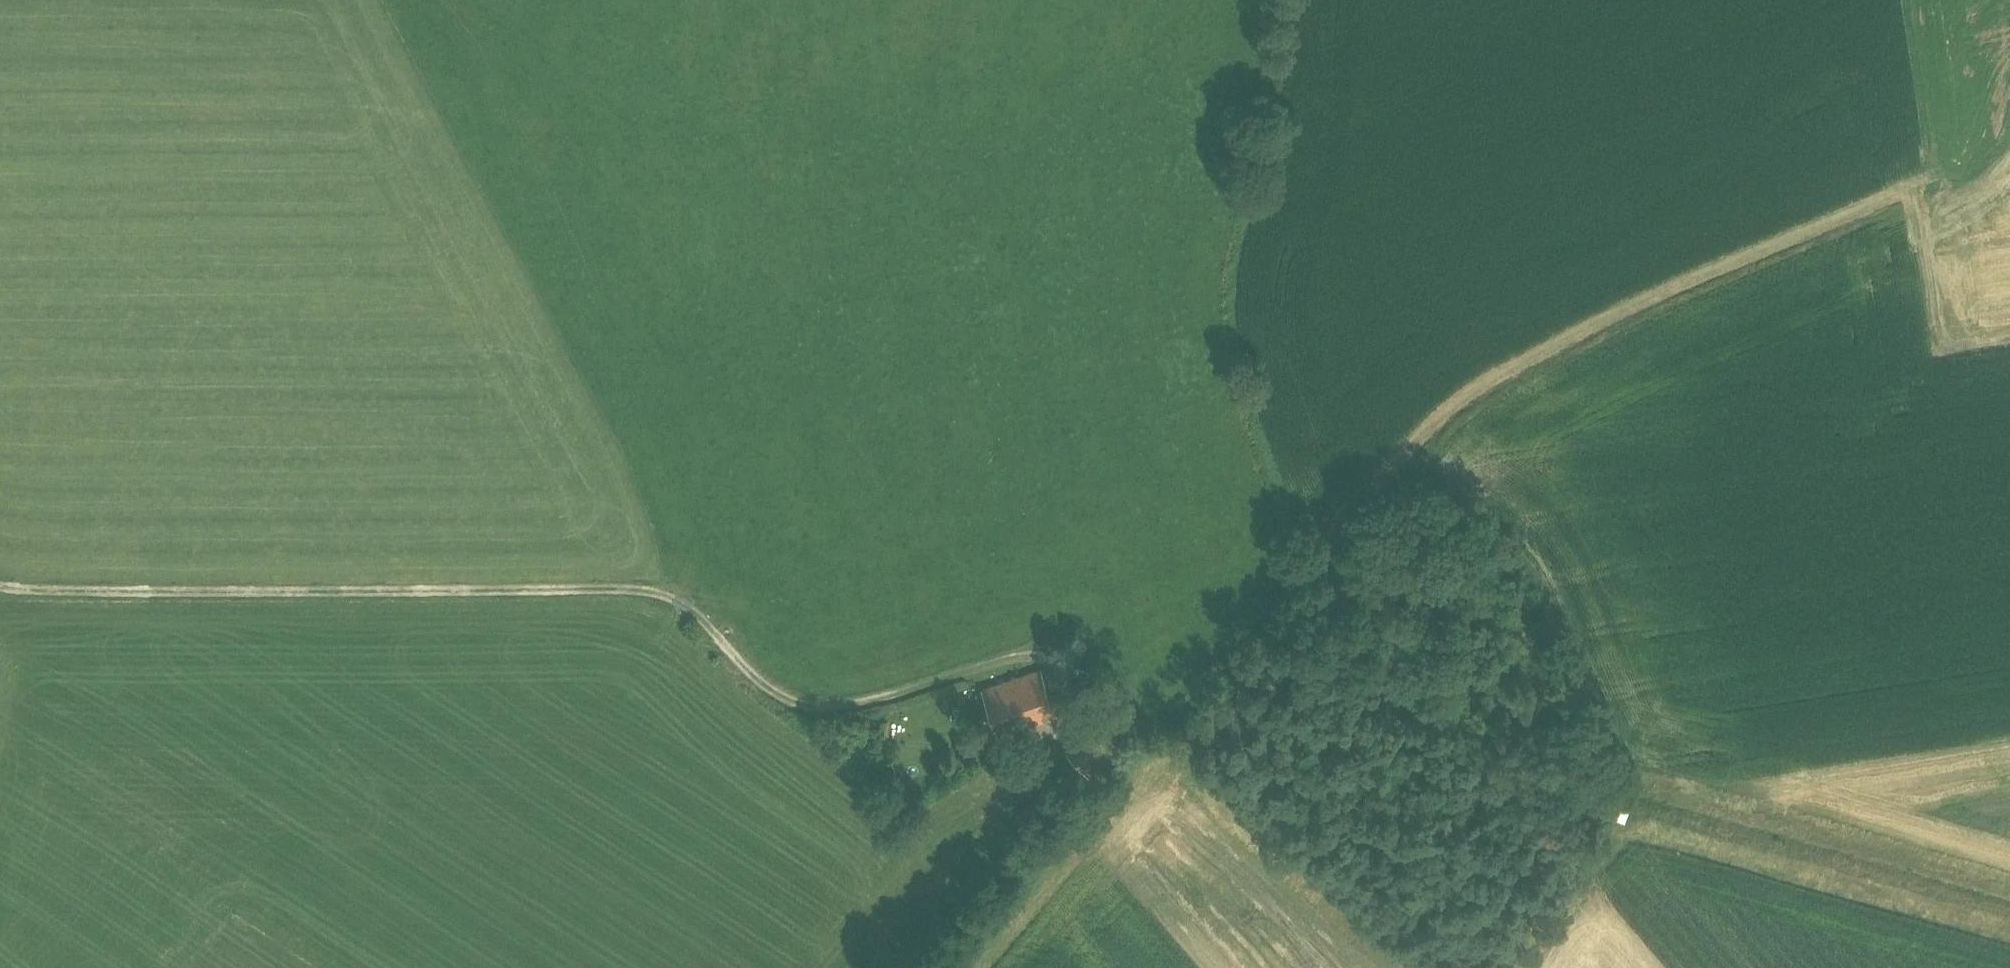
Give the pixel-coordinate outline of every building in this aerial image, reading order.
[(999,736),(1057,716),(1041,669),(983,689),(999,736)]
